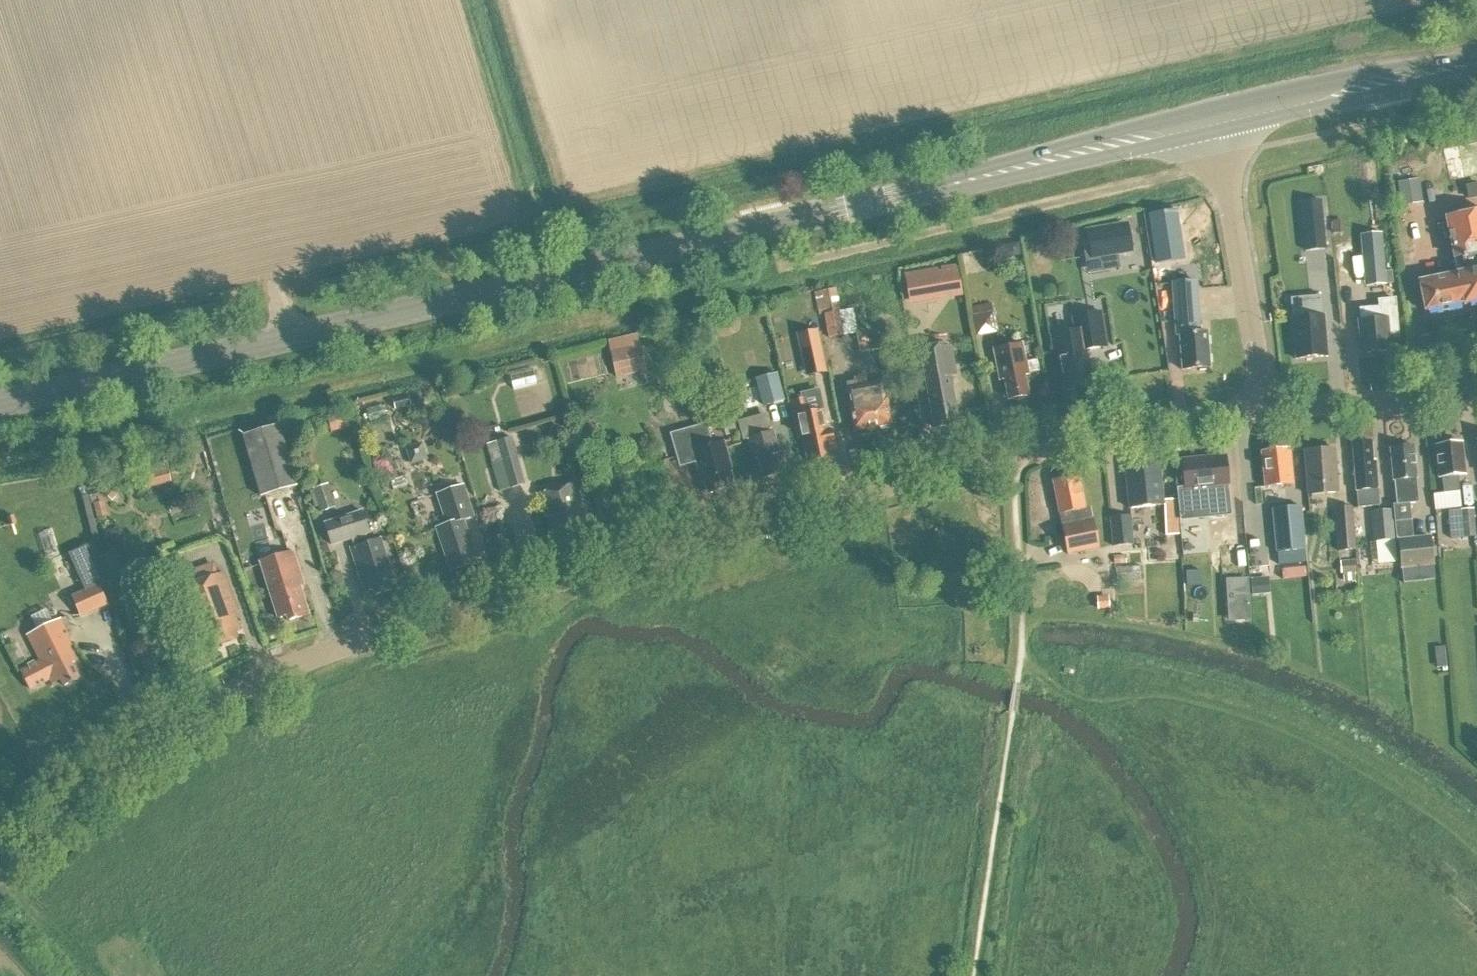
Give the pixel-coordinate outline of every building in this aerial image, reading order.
[(1470,203),(1476,202),(1476,188),(1468,190),(1470,203)] [(1457,272),(1419,280),(1425,310),(1464,302),(1464,304),(1476,301),(1476,210),(1445,217),(1457,272)] [(1186,261),(1178,211),(1147,215),(1155,265),(1186,261)] [(1132,253),(1128,227),(1086,234),(1091,260),(1132,253)] [(1308,279),(1333,277),(1331,235),(1306,236),(1308,279)] [(1384,273),(1380,238),(1361,241),(1366,275),(1384,273)] [(909,306),(943,301),(938,269),(905,274),(909,306)] [(1210,368),(1207,333),(1201,334),(1200,322),(1201,322),(1200,308),(1198,283),(1172,284),(1176,337),(1180,337),(1182,370),(1210,368)] [(974,307),(978,336),(1001,332),(997,303),(974,307)] [(1380,307),(1362,309),(1363,320),(1358,321),(1362,355),(1392,352),(1388,318),(1381,319),(1380,307)] [(830,337),(846,334),(841,310),(825,313),(830,337)] [(1055,356),(1059,355),(1065,390),(1093,385),(1087,350),(1107,347),(1101,312),(1073,317),(1075,331),(1052,335),(1055,356)] [(1292,319),(1295,360),(1327,358),(1324,317),(1292,319)] [(613,366),(643,360),(637,335),(608,342),(613,366)] [(935,424),(958,420),(955,399),(957,396),(955,388),(952,386),(950,373),(958,371),(953,343),(946,345),(945,341),(921,345),(935,424)] [(1023,341),(996,346),(1001,376),(1006,376),(1010,396),(1027,393),(1023,372),(1029,371),(1023,341)] [(793,372),(826,368),(823,345),(790,350),(793,372)] [(750,411),(778,403),(769,370),(753,374),(756,385),(744,388),(750,411)] [(537,384),(536,371),(513,373),(514,386),(537,384)] [(847,379),(851,401),(850,402),(854,428),(891,421),(886,396),(884,397),(881,381),(863,384),(861,373),(854,374),(854,378),(847,379)] [(773,382),(780,401),(789,398),(782,379),(773,382)] [(803,434),(807,459),(832,454),(830,442),(833,442),(831,427),(827,428),(823,407),(807,410),(804,396),(792,398),(799,434),(803,434)] [(708,420),(671,431),(679,459),(696,454),(703,481),(705,480),(708,491),(735,484),(730,468),(733,467),(725,440),(714,443),(708,420)] [(244,433),(262,495),(297,485),(279,423),(244,433)] [(780,470),(775,452),(780,451),(774,430),(749,437),(755,458),(759,457),(764,475),(780,470)] [(497,443),(510,489),(525,485),(512,438),(497,443)] [(1447,440),(1448,443),(1435,445),(1438,475),(1441,475),(1443,493),(1459,491),(1457,475),(1465,474),(1461,442),(1456,442),(1456,439),(1447,440)] [(1372,441),(1352,443),(1358,510),(1381,508),(1379,492),(1377,461),(1376,461),(1376,459),(1373,459),(1372,441)] [(1398,506),(1418,504),(1415,476),(1416,476),(1413,445),(1391,447),(1394,478),(1395,478),(1398,506)] [(1289,447),(1260,451),(1265,487),(1293,483),(1289,447)] [(1335,447),(1304,449),(1306,493),(1338,491),(1335,447)] [(1203,505),(1201,488),(1215,487),(1217,503),(1229,502),(1227,486),(1230,485),(1227,456),(1182,461),(1185,489),(1190,488),(1192,506),(1203,505)] [(1155,463),(1123,467),(1128,510),(1162,506),(1165,536),(1177,535),(1173,500),(1159,501),(1155,463)] [(146,485),(171,483),(170,465),(145,467),(146,485)] [(1076,477),(1054,482),(1069,555),(1099,549),(1093,520),(1092,520),(1090,508),(1082,510),(1076,477)] [(578,504),(581,503),(575,481),(538,492),(545,514),(549,513),(555,536),(585,527),(578,504)] [(473,515),(463,483),(437,492),(447,523),(436,526),(451,569),(473,562),(471,556),(475,554),(463,518),(473,515)] [(313,490),(321,513),(335,508),(328,485),(313,490)] [(1304,552),(1300,508),(1272,511),(1276,555),(1304,552)] [(1335,509),(1338,553),(1355,551),(1352,508),(1335,509)] [(1476,536),(1474,508),(1460,509),(1463,537),(1476,536)] [(366,535),(369,534),(361,512),(326,524),(333,544),(353,538),(355,545),(351,546),(365,590),(373,588),(374,593),(390,588),(388,582),(395,580),(381,536),(368,540),(366,535)] [(1376,513),(1376,537),(1393,537),(1392,512),(1376,513)] [(1135,546),(1132,520),(1114,522),(1116,547),(1135,546)] [(1400,570),(1401,570),(1403,584),(1434,581),(1432,567),(1434,567),(1431,536),(1397,540),(1400,570)] [(294,549),(261,559),(279,616),(287,613),(289,618),(309,612),(301,583),(304,582),(294,549)] [(235,613),(239,611),(225,573),(218,576),(213,563),(190,572),(185,559),(170,565),(178,589),(194,634),(204,631),(210,647),(238,637),(236,632),(241,630),(235,613)] [(1358,561),(1344,560),(1343,580),(1357,581),(1358,561)] [(150,609),(176,599),(165,568),(155,571),(160,586),(144,591),(150,609)] [(1253,624),(1250,576),(1227,577),(1229,625),(1253,624)] [(1270,577),(1252,578),(1253,593),(1271,592),(1270,577)] [(79,615),(106,603),(98,586),(71,598),(79,615)] [(66,636),(70,634),(61,616),(28,633),(42,661),(19,673),(29,693),(49,682),(51,685),(60,681),(63,688),(78,680),(70,665),(74,662),(73,660),(67,647),(71,645),(66,636)]
